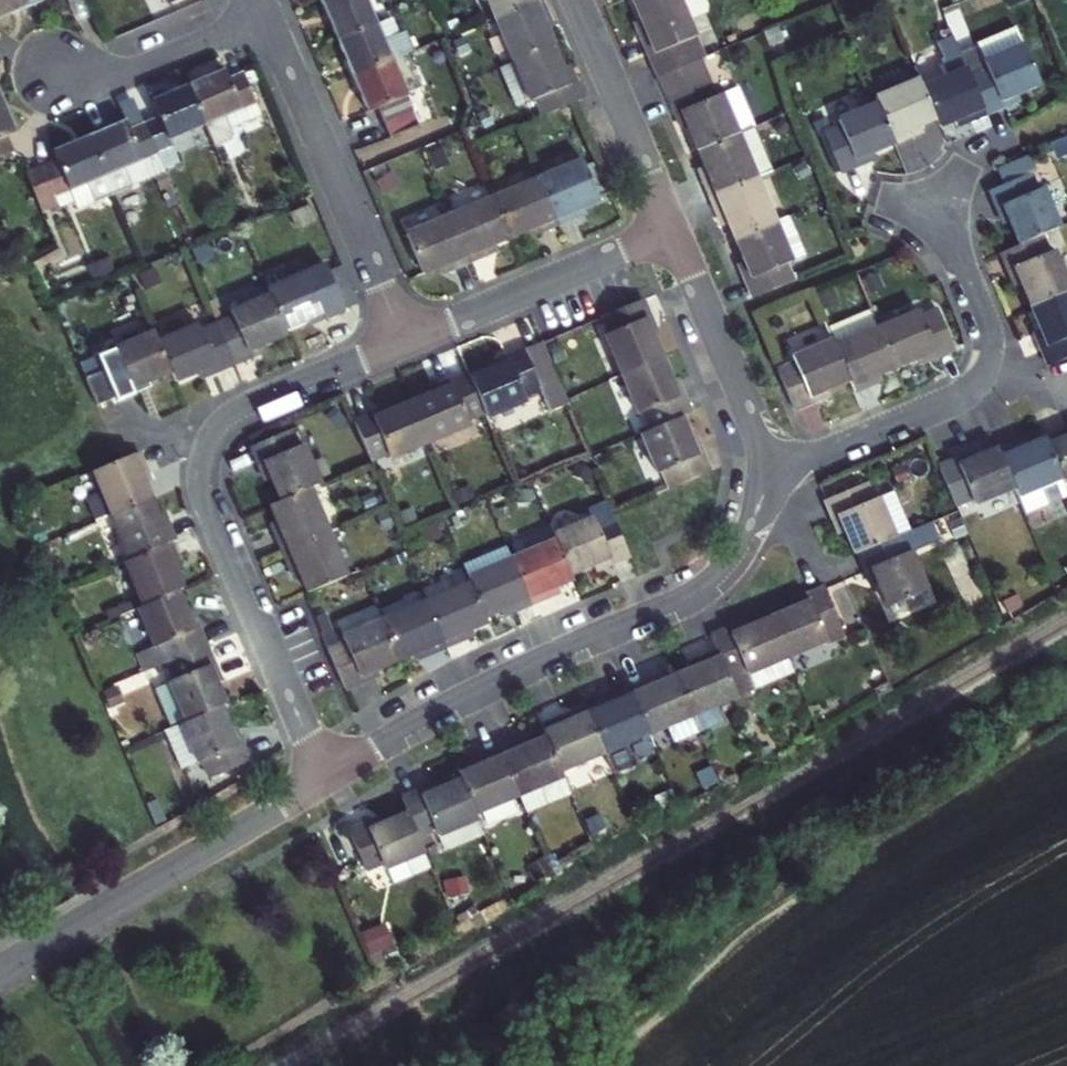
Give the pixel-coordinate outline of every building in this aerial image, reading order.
[(27,7),(24,0),(0,0),(0,19),(27,7)] [(322,6),(337,42),(375,25),(365,0),(336,0),(322,6)] [(494,19),(539,0),(486,0),(494,19)] [(494,19),(513,63),(552,46),(546,31),(543,24),(549,22),(540,0),(539,0),(494,19)] [(689,40),(682,24),(688,22),(687,20),(679,0),(632,0),(640,20),(647,37),(642,39),(649,57),(689,40)] [(687,20),(704,14),(705,9),(702,0),(679,0),(687,20)] [(958,39),(974,32),(967,16),(951,23),(958,39)] [(398,36),(391,19),(375,25),(383,43),(398,36)] [(640,20),(635,23),(642,39),(647,37),(640,20)] [(549,22),(543,24),(546,31),(552,29),(551,26),(549,22)] [(391,61),(383,43),(375,25),(337,42),(352,77),(391,61)] [(769,46),(782,40),(776,26),(763,32),(769,46)] [(944,64),(949,77),(966,70),(959,55),(951,36),(949,30),(939,34),(941,41),(938,42),(946,63),(944,64)] [(976,48),(983,63),(1022,46),(1016,31),(976,48)] [(383,43),(391,61),(406,54),(413,51),(405,33),(398,36),(383,43)] [(459,55),(470,50),(464,37),(452,42),(459,55)] [(698,61),(689,40),(649,57),(658,78),(659,77),(698,61)] [(907,55),(918,80),(922,89),(949,77),(944,64),(946,63),(938,42),(907,55)] [(535,100),(569,86),(562,68),(552,46),(513,63),(529,102),(530,102),(535,100)] [(983,63),(985,68),(999,102),(1001,102),(1017,95),(1039,86),(1022,46),(983,63)] [(976,48),(959,55),(966,70),(968,75),(985,68),(983,63),(976,48)] [(406,54),(391,61),(406,96),(421,90),(406,54)] [(675,115),(681,112),(715,98),(699,60),(698,61),(659,77),(675,115)] [(376,109),(406,96),(391,61),(352,77),(367,112),(376,109)] [(529,102),(513,63),(499,69),(516,108),(529,102)] [(567,66),(562,68),(569,86),(575,83),(570,73),(567,66)] [(999,102),(985,68),(968,75),(985,115),(1003,107),(1001,102),(999,102)] [(966,70),(949,77),(922,89),(935,120),(938,128),(953,122),(960,119),(963,124),(985,115),(968,75),(966,70)] [(225,117),(240,110),(228,80),(224,71),(188,87),(204,125),(225,117)] [(243,74),(228,80),(240,110),(255,104),(243,74)] [(874,99),(876,105),(893,144),(915,135),(913,129),(919,126),(935,120),(922,89),(918,80),(874,99)] [(575,83),(569,86),(535,100),(542,118),(575,104),(582,101),(575,83)] [(158,118),(168,141),(204,125),(188,87),(151,102),(158,118)] [(737,89),(721,96),(737,135),(752,128),(754,128),(737,89)] [(1017,95),(1001,102),(1003,107),(1019,100),(1017,95)] [(412,111),(406,96),(376,109),(383,124),(412,111)] [(715,98),(681,112),(688,129),(697,152),(737,135),(721,96),(715,98)] [(6,137),(16,133),(0,97),(0,140),(6,137)] [(118,104),(125,122),(129,131),(144,125),(133,98),(118,104)] [(261,117),(255,104),(240,110),(225,117),(230,130),(261,117)] [(853,161),(855,161),(871,154),(893,144),(876,105),(836,121),(839,127),(853,161)] [(494,125),(487,109),(478,114),(485,129),(494,125)] [(419,127),(412,111),(383,124),(389,139),(419,127)] [(681,112),(675,115),(681,127),(682,132),(688,129),(681,112)] [(230,130),(225,117),(204,125),(213,148),(232,140),(232,135),(230,130)] [(168,141),(158,118),(144,125),(157,155),(171,149),(168,141)] [(960,119),(953,122),(956,127),(963,124),(960,119)] [(772,129),(779,136),(788,127),(781,120),(772,129)] [(89,137),(105,176),(124,168),(142,161),(129,131),(125,122),(89,137)] [(144,125),(129,131),(142,161),(157,155),(144,125)] [(915,135),(922,132),(919,126),(913,129),(915,135)] [(857,166),(855,161),(853,161),(839,127),(822,134),(839,174),(857,166)] [(752,128),(737,135),(756,179),(771,172),(752,128)] [(710,198),(756,179),(737,135),(697,152),(704,167),(707,174),(701,176),(710,198)] [(1066,154),(1066,136),(1049,143),(1056,159),(1066,154)] [(0,140),(0,158),(13,153),(6,137),(0,140)] [(56,161),(68,191),(86,184),(105,176),(89,137),(52,152),(56,161)] [(435,169),(449,164),(442,147),(428,153),(435,169)] [(171,149),(157,155),(163,170),(178,164),(171,149)] [(871,154),(855,161),(857,166),(874,159),(871,154)] [(142,161),(124,168),(131,185),(163,171),(163,170),(157,155),(142,161)] [(995,170),(1002,186),(1029,175),(1035,172),(1029,156),(995,170)] [(54,198),(68,191),(56,161),(25,174),(41,213),(57,206),(54,198)] [(598,201),(582,161),(537,180),(557,225),(572,219),(570,213),(576,210),(598,201)] [(704,167),(698,169),(700,173),(701,176),(707,174),(704,167)] [(131,185),(124,168),(105,176),(113,195),(132,187),(131,185)] [(386,195),(400,184),(390,171),(376,182),(386,195)] [(997,209),(1002,207),(1002,206),(1036,191),(1029,175),(1002,186),(989,191),(997,209)] [(113,195),(105,176),(86,184),(94,203),(113,195)] [(756,179),(710,198),(720,220),(725,218),(728,224),(735,240),(774,223),(756,179)] [(557,225),(537,180),(493,198),(510,238),(532,229),(539,226),(541,232),(557,225)] [(94,203),(86,184),(68,191),(72,200),(76,210),(94,203)] [(1002,206),(1002,207),(1009,224),(1019,246),(1040,237),(1058,229),(1041,189),(1036,191),(1002,206)] [(72,200),(68,191),(54,198),(57,206),(72,200)] [(510,238),(493,198),(450,217),(469,262),(484,256),(482,250),(488,247),(510,238)] [(296,229),(317,220),(310,204),(290,213),(296,229)] [(1002,207),(997,209),(1004,226),(1009,224),(1002,207)] [(576,210),(570,213),(572,219),(579,216),(576,210)] [(469,262),(450,217),(406,235),(422,275),(444,266),(451,263),(453,269),(469,262)] [(725,218),(720,220),(721,224),(722,227),(728,224),(725,218)] [(774,223),(791,262),(803,257),(787,218),(774,223)] [(751,279),(786,265),(791,262),(774,223),(735,240),(744,262),(751,279)] [(535,234),(541,232),(539,226),(532,229),(535,234)] [(1008,272),(1013,269),(1013,268),(1047,253),(1040,237),(1019,246),(1000,254),(1008,272)] [(208,244),(192,251),(198,264),(213,257),(208,244)] [(488,247),(482,250),(484,256),(491,253),(488,247)] [(1013,269),(1020,286),(1030,308),(1066,292),(1066,285),(1053,251),(1047,253),(1013,268),(1013,269)] [(108,258),(88,265),(94,280),(114,272),(108,258)] [(744,262),(738,264),(742,272),(746,282),(751,279),(744,262)] [(451,263),(444,266),(447,271),(453,269),(451,263)] [(786,265),(751,279),(746,282),(753,299),(793,282),(786,265)] [(153,267),(137,275),(145,290),(161,282),(153,267)] [(327,272),(344,312),(353,308),(336,269),(327,272)] [(1013,269),(1008,272),(1015,288),(1020,286),(1013,269)] [(310,279),(308,274),(268,290),(270,296),(285,330),(307,321),(323,314),(326,319),(344,312),(327,272),(310,279)] [(877,274),(862,280),(868,294),(883,288),(877,274)] [(822,309),(838,303),(832,288),(816,294),(822,309)] [(1066,339),(1066,292),(1030,308),(1039,330),(1046,347),(1066,339)] [(233,318),(248,352),(265,345),(287,336),(285,330),(270,296),(231,313),(233,318)] [(610,335),(644,320),(650,318),(642,301),(602,318),(610,335)] [(831,342),(834,347),(878,329),(870,310),(826,329),(831,342)] [(935,352),(933,352),(936,358),(954,350),(937,310),(920,318),(935,352)] [(917,359),(933,352),(935,352),(920,318),(918,312),(878,329),(895,368),(917,359)] [(307,321),(309,326),(326,319),(323,314),(307,321)] [(250,358),(248,352),(233,318),(216,325),(233,365),(250,358)] [(656,333),(650,318),(644,320),(651,335),(656,333)] [(651,335),(644,320),(610,335),(605,337),(621,376),(661,359),(651,335)] [(200,332),(214,366),(217,372),(233,365),(216,325),(200,332)] [(197,374),(214,366),(200,332),(197,327),(158,343),(171,373),(175,383),(197,374)] [(895,368),(878,329),(834,347),(848,382),(853,393),(875,383),(872,378),(879,375),(895,368)] [(1039,330),(1033,333),(1041,350),(1046,347),(1039,330)] [(117,356),(131,390),(149,382),(171,373),(158,343),(154,333),(114,350),(117,356)] [(1046,347),(1041,350),(1048,367),(1066,359),(1066,339),(1046,347)] [(544,342),(524,350),(541,390),(550,412),(570,403),(544,342)] [(808,398),(810,398),(826,391),(848,382),(834,347),(831,342),(791,359),(794,364),(808,398)] [(248,352),(250,358),(267,351),(265,345),(248,352)] [(506,358),(508,362),(523,397),(541,390),(524,350),(506,358)] [(917,359),(919,365),(936,358),(933,352),(917,359)] [(134,395),(131,390),(117,356),(99,363),(103,372),(115,400),(116,403),(134,395)] [(489,365),(491,370),(508,362),(506,358),(489,365)] [(643,413),(678,398),(671,381),(661,359),(621,376),(638,415),(643,413)] [(523,397),(508,362),(491,370),(469,379),(484,414),(486,419),(525,402),(523,397)] [(812,403),(810,398),(808,398),(794,364),(777,371),(794,411),(812,403)] [(197,374),(199,379),(217,372),(214,366),(197,374)] [(103,372),(85,380),(97,407),(115,400),(103,372)] [(449,382),(451,386),(466,421),(484,414),(469,379),(467,374),(449,382)] [(879,375),(872,378),(875,383),(882,381),(879,375)] [(675,379),(671,381),(678,398),(682,397),(675,379)] [(131,390),(134,395),(151,388),(149,382),(131,390)] [(451,386),(449,382),(432,389),(434,394),(451,386)] [(466,421),(451,386),(434,394),(412,403),(429,443),(468,426),(466,421)] [(826,391),(810,398),(812,403),(829,396),(826,391)] [(682,397),(678,398),(643,413),(650,431),(680,418),(690,414),(682,397)] [(390,412),(373,419),(388,454),(390,459),(429,443),(412,403),(390,412)] [(390,412),(388,407),(371,415),(373,419),(390,412)] [(336,428),(346,420),(335,408),(326,416),(336,428)] [(370,462),(388,454),(373,419),(371,415),(354,422),(370,462)] [(662,472),(696,458),(689,441),(680,418),(650,431),(640,435),(657,474),(662,472)] [(258,465),(263,463),(298,448),(290,431),(250,448),(258,465)] [(1062,439),(1047,446),(1061,479),(1064,486),(1066,485),(1066,438),(1062,439)] [(694,439),(689,441),(696,458),(701,455),(694,439)] [(1017,498),(1033,491),(1061,479),(1047,446),(1044,439),(1022,449),(1016,451),(1013,446),(998,452),(1013,489),(1017,498)] [(1016,444),(1013,446),(1016,451),(1022,449),(1020,443),(1016,444)] [(298,448),(263,463),(271,480),(280,502),(309,490),(320,485),(303,446),(298,448)] [(975,458),(957,466),(972,500),(974,505),(1013,489),(998,452),(996,449),(975,458)] [(975,458),(972,453),(966,455),(955,460),(957,466),(975,458)] [(101,494),(111,516),(150,500),(144,485),(141,478),(147,476),(137,454),(92,473),(101,494)] [(701,455),(696,458),(662,472),(667,484),(670,489),(709,473),(701,455)] [(954,507),(972,500),(957,466),(955,460),(938,467),(954,507)] [(258,465),(265,482),(271,480),(263,463),(258,465)] [(581,481),(592,475),(586,463),(575,468),(581,481)] [(908,481),(901,465),(891,469),(897,485),(908,481)] [(147,476),(141,478),(144,485),(150,482),(147,476)] [(1061,479),(1033,491),(1040,508),(1066,497),(1066,494),(1064,486),(1061,479)] [(652,490),(654,496),(670,489),(667,484),(652,490)] [(837,515),(872,501),(865,484),(825,501),(832,519),(838,517),(837,515)] [(452,493),(456,505),(476,498),(471,486),(452,493)] [(516,505),(530,504),(530,501),(534,501),(534,489),(516,490),(516,505)] [(279,528),(273,531),(283,553),(328,533),(309,490),(280,502),(270,506),(276,522),(279,528)] [(1033,491),(1017,498),(1024,515),(1040,508),(1033,491)] [(376,503),(372,493),(361,498),(365,508),(376,503)] [(111,516),(101,494),(90,498),(88,505),(96,523),(111,516)] [(837,515),(838,517),(845,533),(854,555),(857,554),(894,539),(877,498),(872,501),(837,515)] [(150,500),(111,516),(129,561),(169,544),(175,542),(165,520),(160,522),(157,515),(150,500)] [(405,524),(416,520),(412,508),(400,512),(405,524)] [(393,525),(387,511),(377,516),(382,529),(393,525)] [(162,513),(157,515),(160,522),(165,520),(162,513)] [(454,527),(461,525),(457,516),(450,519),(454,527)] [(595,524),(609,559),(611,564),(629,557),(612,517),(595,524)] [(838,517),(832,519),(839,536),(845,533),(838,517)] [(592,566),(609,559),(595,524),(592,519),(553,535),(555,541),(570,575),(592,566)] [(949,524),(956,539),(966,535),(959,519),(949,524)] [(36,544),(47,540),(41,525),(38,526),(37,522),(28,526),(36,544)] [(276,522),(270,524),(273,531),(279,528),(276,522)] [(934,522),(897,537),(904,554),(910,552),(941,538),(934,522)] [(436,523),(422,530),(427,543),(442,537),(436,523)] [(300,579),(307,594),(347,577),(328,533),(283,553),(292,575),(297,572),(300,579)] [(870,568),(904,554),(897,537),(894,539),(857,554),(865,572),(871,570),(870,568)] [(570,575),(555,541),(511,560),(530,605),(552,596),(550,590),(557,587),(572,581),(570,575)] [(169,544),(129,561),(123,563),(142,607),(177,592),(182,590),(175,575),(173,568),(178,566),(169,544)] [(462,565),(467,578),(511,560),(506,547),(462,565)] [(870,568),(871,570),(878,586),(887,608),(927,592),(910,552),(904,554),(870,568)] [(407,563),(403,554),(390,559),(394,568),(407,563)] [(594,571),(611,564),(609,559),(592,566),(594,571)] [(530,605),(511,560),(467,578),(470,584),(484,618),(499,611),(506,608),(508,614),(530,605)] [(178,566),(173,568),(175,575),(181,573),(178,566)] [(871,570),(865,572),(872,589),(878,586),(871,570)] [(297,572),(292,575),(295,581),(300,579),(297,572)] [(484,618),(470,584),(426,602),(445,648),(467,638),(464,633),(471,630),(487,624),(484,618)] [(550,590),(552,596),(559,593),(557,587),(550,590)] [(809,602),(826,642),(828,645),(845,638),(824,589),(807,597),(809,602)] [(159,646),(194,632),(187,615),(177,592),(142,607),(137,609),(154,648),(159,646)] [(1022,606),(1016,595),(998,604),(1004,615),(1022,606)] [(800,599),(789,604),(792,609),(809,602),(807,597),(800,599)] [(108,622),(134,611),(130,602),(104,614),(108,622)] [(445,648),(426,602),(382,621),(398,661),(414,654),(421,651),(423,657),(445,648)] [(826,642),(809,602),(792,609),(770,619),(787,658),(826,642)] [(336,622),(340,632),(342,637),(382,621),(375,606),(336,622)] [(502,617),(508,614),(506,608),(499,611),(502,617)] [(191,613),(187,615),(194,632),(199,630),(191,613)] [(748,628),(730,635),(747,675),(787,658),(770,619),(748,628)] [(382,621),(342,637),(359,677),(376,670),(398,661),(382,621)] [(745,622),(728,630),(730,635),(748,628),(745,622)] [(199,630),(194,632),(159,646),(166,664),(206,647),(199,630)] [(464,633),(467,638),(474,636),(471,630),(464,633)] [(753,690),(747,675),(730,635),(728,630),(711,637),(717,652),(736,697),(753,690)] [(359,677),(342,637),(340,632),(323,639),(344,690),(361,683),(359,677)] [(135,658),(142,674),(166,664),(159,646),(154,648),(154,649),(135,658)] [(174,681),(208,667),(213,665),(206,647),(166,664),(174,681)] [(416,660),(423,657),(421,651),(414,654),(416,660)] [(697,667),(691,670),(675,676),(692,716),(715,707),(736,698),(736,697),(717,652),(695,662),(697,667)] [(787,658),(747,675),(753,690),(793,673),(787,658)] [(695,662),(689,664),(691,670),(697,667),(695,662)] [(213,665),(208,667),(216,684),(221,682),(213,665)] [(216,684),(208,667),(174,681),(169,683),(169,684),(184,720),(185,723),(220,708),(225,706),(216,684)] [(361,683),(379,675),(376,670),(359,677),(361,683)] [(653,686),(651,680),(629,689),(648,735),(667,727),(692,716),(675,676),(660,683),(653,686)] [(658,677),(651,680),(653,686),(660,683),(658,677)] [(170,726),(184,720),(169,684),(155,690),(170,726)] [(109,708),(124,702),(117,687),(102,693),(109,708)] [(610,704),(603,707),(587,713),(604,753),(625,745),(648,735),(629,689),(607,698),(610,704)] [(607,698),(600,701),(603,707),(610,704),(607,698)] [(722,723),(715,707),(692,716),(699,731),(699,732),(722,723)] [(180,725),(197,763),(197,764),(202,762),(237,747),(230,730),(220,708),(185,723),(180,725)] [(565,723),(563,717),(541,726),(546,738),(560,772),(604,753),(587,713),(572,720),(565,723)] [(570,714),(563,717),(565,723),(572,720),(570,714)] [(673,742),(699,731),(692,716),(667,727),(673,742)] [(197,763),(180,725),(165,732),(181,770),(197,763)] [(235,728),(230,730),(237,747),(242,745),(235,728)] [(156,743),(154,736),(131,746),(134,752),(156,743)] [(524,747),(521,741),(499,751),(519,796),(563,778),(560,772),(546,738),(531,744),(524,747)] [(528,739),(521,741),(524,747),(531,744),(528,739)] [(242,745),(237,747),(202,762),(209,780),(249,763),(242,745)] [(633,765),(625,745),(604,753),(613,774),(633,765)] [(757,749),(743,755),(749,768),(762,762),(757,749)] [(480,765),(473,768),(458,775),(460,780),(475,815),(519,796),(499,751),(478,760),(480,765)] [(478,760),(471,763),(473,768),(480,765),(478,760)] [(712,767),(695,774),(702,790),(719,783),(712,767)] [(563,778),(519,796),(525,811),(569,793),(563,778)] [(438,790),(421,797),(435,831),(438,837),(477,820),(475,815),(460,780),(438,790)] [(436,784),(418,791),(421,797),(438,790),(436,784)] [(661,809),(677,801),(671,790),(655,798),(661,809)] [(418,839),(435,831),(421,797),(418,791),(401,799),(407,814),(418,839)] [(155,825),(166,821),(157,800),(146,804),(155,825)] [(385,823),(368,830),(382,864),(385,870),(424,854),(418,839),(407,814),(385,823)] [(601,815),(586,821),(591,835),(606,829),(601,815)] [(383,818),(366,825),(368,830),(385,823),(383,818)] [(483,835),(477,820),(438,837),(444,852),(483,835)] [(382,864),(368,830),(366,825),(348,832),(365,872),(382,864)] [(553,853),(544,858),(551,871),(559,866),(553,853)] [(447,899),(469,895),(466,878),(444,881),(447,899)] [(394,946),(385,924),(361,934),(370,956),(394,946)]
